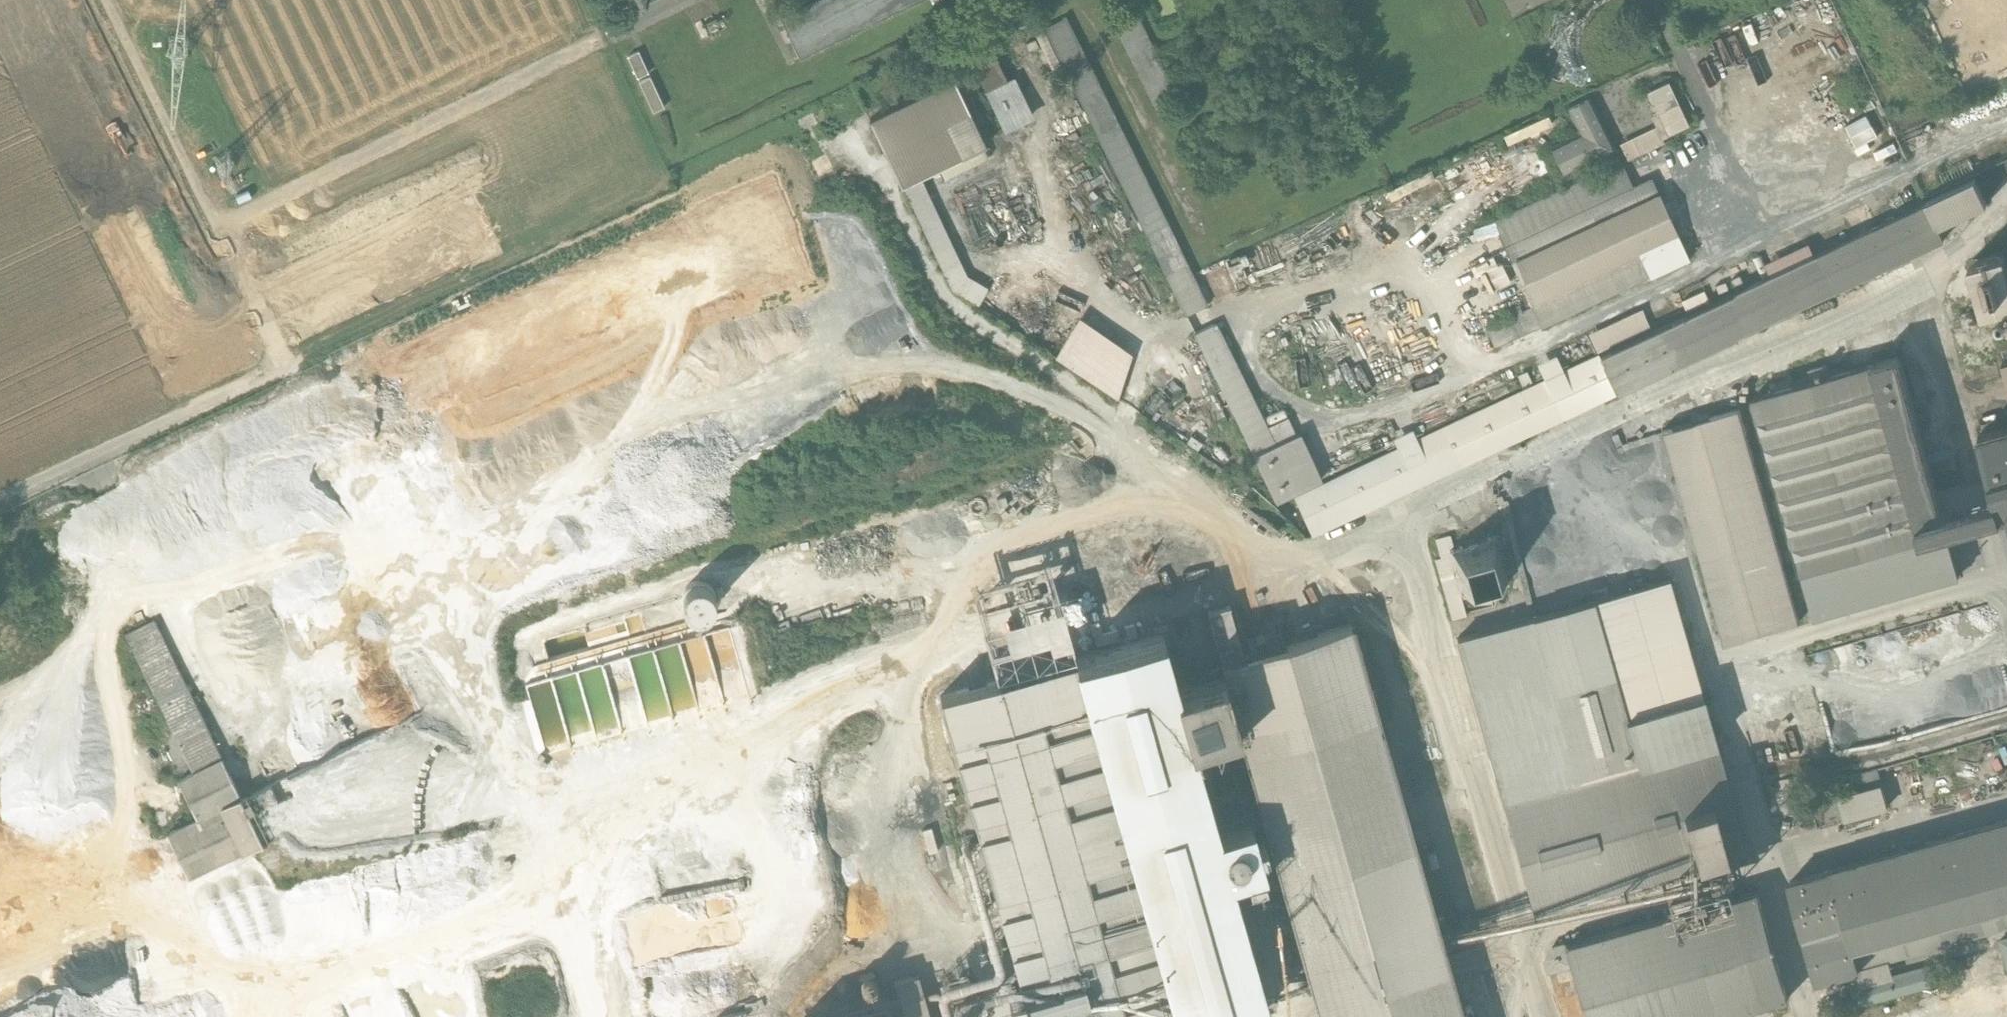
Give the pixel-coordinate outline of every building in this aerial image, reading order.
[(806,50),(922,0),(800,0),(787,6),(806,50)] [(1293,487),(1315,535),(1948,243),(1937,219),(1986,196),(1974,170),(1320,472),(1292,410),(1269,421),(1079,12),(1046,27),(1266,500),(1293,487)] [(1019,73),(989,84),(1002,124),(1033,114),(1019,73)] [(868,117),(943,276),(962,267),(920,177),(988,145),(956,76),(868,117)] [(644,80),(655,110),(664,107),(653,77),(644,80)] [(1665,122),(1625,139),(1632,155),(1697,127),(1676,79),(1651,89),(1665,122)] [(1576,133),(1544,150),(1558,175),(1614,144),(1585,91),(1560,104),(1576,133)] [(972,157),(945,168),(949,176),(975,165),(972,157)] [(1622,161),(1492,220),(1531,306),(1486,326),(1495,345),(1689,257),(1653,179),(1634,188),(1622,161)] [(1971,256),(1987,305),(2006,298),(2006,256),(2004,245),(1971,256)] [(1505,261),(1482,273),(1492,291),(1514,280),(1505,261)] [(1138,350),(1074,315),(1051,358),(1115,393),(1138,350)] [(2006,368),(2006,337),(1997,341),(2006,368)] [(1753,386),(1818,621),(2006,569),(2006,412),(1973,421),(1988,477),(1933,492),(1893,348),(1753,386)] [(1741,413),(1662,435),(1723,643),(1801,621),(1741,413)] [(216,497),(216,528),(247,528),(247,497),(216,497)] [(328,521),(264,536),(281,610),(304,617),(305,622),(317,643),(334,648),(325,654),(328,668),(331,667),(346,671),(351,655),(354,653),(351,642),(353,643),(373,638),(369,621),(371,613),(368,607),(366,598),(357,583),(349,580),(331,590),(319,569),(310,566),(312,558),(326,550),(323,537),(328,521)] [(1438,560),(1453,619),(1466,615),(1461,594),(1536,576),(1526,533),(1459,550),(1455,534),(1437,538),(1442,559),(1438,560)] [(1457,640),(1536,910),(1748,848),(1669,578),(1457,640)] [(1031,1016),(1229,1016),(1267,1005),(1232,876),(1266,866),(1258,837),(1272,833),(1224,662),(1244,656),(1230,609),(1209,615),(1211,621),(940,698),(1031,1016)] [(164,616),(131,630),(193,773),(185,777),(203,818),(175,829),(196,876),(279,840),(259,794),(244,800),(164,616)] [(568,741),(755,700),(739,626),(706,634),(703,624),(594,648),(598,665),(575,670),(572,660),(537,668),(540,682),(532,684),(541,726),(559,722),(558,714),(552,716),(550,705),(560,703),(568,741)] [(1324,1016),(1461,1016),(1350,626),(1244,656),(1224,662),(1272,833),(1324,1016)] [(290,801),(311,791),(291,750),(270,761),(290,801)] [(1890,784),(1846,794),(1852,820),(1896,809),(1890,784)] [(12,823),(0,800),(0,829),(12,823)] [(1800,810),(1807,830),(1850,815),(1846,805),(1821,813),(1818,804),(1800,810)] [(1817,982),(2006,927),(2006,822),(1789,884),(1817,982)] [(1586,1016),(1775,1016),(1771,1003),(1789,998),(1758,891),(1566,946),(1565,944),(1553,947),(1543,962),(1547,972),(1572,965),(1586,1016)] [(1933,967),(1864,987),(1866,994),(1873,992),(1876,1002),(1938,984),(1933,967)] [(944,986),(930,989),(926,969),(860,984),(866,1013),(848,1016),(951,1016),(944,986)]
